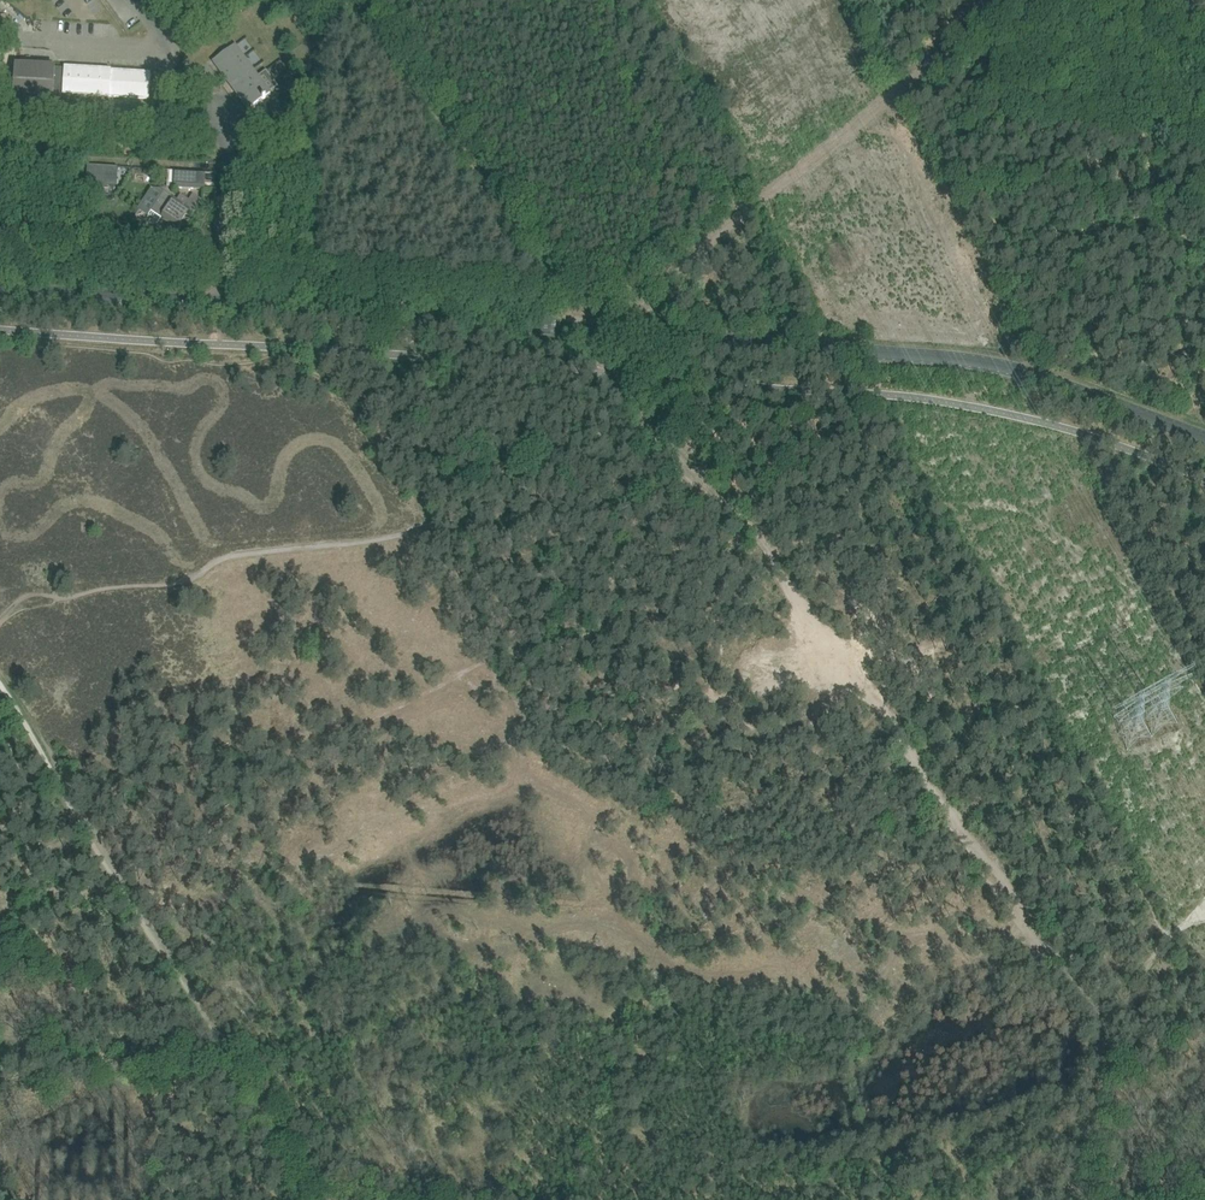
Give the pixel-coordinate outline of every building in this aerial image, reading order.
[(236,45),(213,62),(248,109),(271,92),(236,45)] [(53,105),(54,93),(149,99),(151,73),(16,65),(13,103),(53,105)] [(95,165),(88,165),(87,185),(94,185),(117,187),(118,167),(95,165)] [(175,187),(205,189),(206,171),(176,170),(175,187)] [(188,202),(185,206),(164,191),(149,215),(159,222),(162,218),(178,229),(184,219),(188,222),(197,208),(188,202)]
